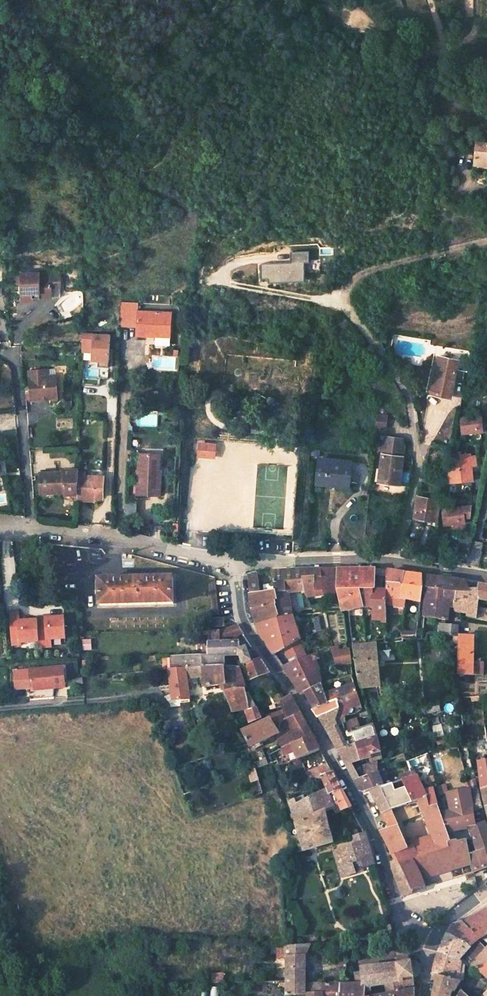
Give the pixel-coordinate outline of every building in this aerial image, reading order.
[(480,148),(481,156),(477,156),(479,170),(486,169),(486,147),(480,148)] [(292,253),(292,264),(266,265),(266,280),(275,279),(275,284),(311,282),(310,252),(292,253)] [(41,271),(23,272),(25,300),(36,299),(36,296),(54,296),(53,274),(41,274),(41,271)] [(62,274),(53,274),(54,296),(63,295),(62,274)] [(144,300),(129,299),(126,322),(142,324),(141,332),(152,333),(153,328),(164,329),(164,334),(174,335),(176,313),(143,309),(144,300)] [(108,365),(110,322),(81,321),(80,350),(91,350),(90,358),(98,358),(97,364),(108,365)] [(459,361),(439,357),(431,393),(449,397),(452,380),(454,381),(459,361)] [(24,369),(26,399),(54,398),(52,376),(43,376),(42,368),(24,369)] [(101,376),(83,375),(83,383),(100,384),(101,376)] [(389,429),(389,415),(377,415),(376,429),(389,429)] [(481,415),(461,418),(462,434),(483,432),(481,415)] [(403,437),(384,435),(379,481),(408,485),(410,471),(401,470),(404,446),(403,437)] [(196,455),(213,457),(214,445),(197,443),(196,455)] [(139,479),(138,494),(161,494),(161,475),(159,475),(160,452),(147,452),(146,461),(139,461),(139,479)] [(446,483),(472,480),(470,464),(476,464),(475,457),(470,457),(470,455),(460,455),(459,452),(451,452),(446,483)] [(352,463),(320,459),(316,484),(331,486),(332,481),(349,483),(352,463)] [(64,469),(64,471),(40,472),(42,493),(65,491),(65,493),(76,492),(77,471),(77,469),(64,469)] [(101,495),(102,473),(83,473),(83,471),(77,471),(76,498),(89,498),(89,495),(101,495)] [(436,521),(439,500),(417,497),(413,518),(417,518),(416,521),(434,524),(435,521),(436,521)] [(471,506),(442,510),(444,525),(464,524),(464,517),(469,517),(471,506)] [(307,599),(318,596),(317,593),(333,592),(334,569),(321,570),(321,577),(303,577),(304,591),(307,599)] [(361,607),(375,607),(374,617),(375,617),(375,621),(382,621),(381,624),(386,624),(387,604),(387,600),(386,600),(386,591),(374,591),(375,570),(366,569),(338,569),(338,592),(339,592),(343,610),(348,609),(361,607)] [(271,572),(273,587),(274,592),(279,619),(292,616),(299,614),(301,614),(302,612),(304,611),(312,610),(307,599),(304,591),(303,577),(321,577),(321,570),(271,572)] [(387,604),(405,605),(406,601),(402,601),(405,574),(388,571),(387,572),(386,572),(386,591),(386,600),(387,600),(387,604)] [(256,625),(279,619),(274,592),(259,593),(258,582),(256,572),(246,575),(251,608),(256,625)] [(258,582),(265,582),(265,587),(273,587),(271,572),(256,572),(258,582)] [(406,601),(412,602),(411,611),(420,612),(422,589),(422,576),(405,574),(402,601),(406,601)] [(445,620),(447,606),(454,607),(457,592),(464,592),(465,589),(466,588),(463,582),(427,577),(426,589),(424,599),(423,617),(445,620)] [(172,579),(99,580),(99,605),(172,605),(172,579)] [(476,608),(478,598),(486,600),(486,587),(480,586),(480,585),(472,584),(471,590),(467,590),(466,588),(465,589),(464,592),(457,592),(454,607),(456,613),(466,616),(466,618),(486,622),(486,609),(476,608)] [(22,611),(12,612),(14,646),(24,646),(25,642),(39,642),(40,647),(54,646),(54,641),(71,639),(70,617),(57,617),(57,614),(38,614),(38,620),(25,620),(22,611)] [(274,656),(299,641),(292,616),(279,619),(256,625),(259,636),(274,656)] [(224,617),(214,618),(214,628),(224,627),(224,617)] [(443,625),(438,624),(437,635),(450,637),(451,625),(444,625),(443,625)] [(220,631),(221,641),(234,636),(234,639),(238,638),(238,635),(242,634),(236,625),(220,631)] [(203,631),(203,636),(207,636),(207,641),(217,641),(219,631),(203,631)] [(473,637),(458,636),(458,664),(458,665),(459,676),(472,676),(483,676),(483,665),(473,665),(473,637)] [(93,640),(84,640),(84,651),(93,651),(93,640)] [(360,689),(376,687),(379,703),(384,702),(382,694),(386,693),(385,688),(381,688),(376,644),(353,648),(356,675),(360,689)] [(253,651),(247,654),(246,650),(238,652),(238,645),(207,645),(207,657),(223,657),(239,658),(243,666),(259,660),(253,651)] [(347,650),(333,653),(337,666),(351,664),(349,649),(347,650)] [(304,677),(318,671),(315,662),(318,660),(317,655),(283,669),(297,689),(305,683),(306,681),(304,677)] [(170,657),(171,670),(187,670),(204,670),(223,670),(223,657),(207,657),(170,657)] [(248,681),(268,673),(259,660),(243,666),(248,681)] [(63,667),(29,670),(12,671),(13,689),(30,687),(30,690),(65,687),(63,667)] [(171,670),(169,670),(172,700),(189,699),(187,680),(187,670),(171,670)] [(187,680),(204,679),(204,670),(187,670),(187,680)] [(204,679),(204,689),(221,687),(228,686),(229,692),(242,691),(238,670),(223,670),(204,670),(204,679)] [(321,686),(318,671),(304,677),(306,681),(305,683),(297,689),(302,696),(306,694),(305,694),(321,686)] [(251,689),(273,680),(268,673),(248,681),(251,689)] [(352,677),(321,686),(330,703),(334,701),(339,711),(337,721),(354,715),(359,713),(362,709),(352,677)] [(330,703),(321,686),(305,694),(306,694),(315,709),(330,703)] [(231,710),(236,709),(237,713),(246,711),(247,716),(250,715),(252,723),(261,719),(254,706),(246,695),(244,695),(242,691),(229,692),(222,692),(223,694),(231,710)] [(280,701),(282,707),(295,704),(290,696),(285,698),(280,701)] [(339,711),(334,701),(330,703),(315,709),(312,710),(318,718),(319,718),(339,711)] [(435,712),(434,706),(425,708),(426,714),(435,712)] [(247,746),(250,750),(263,745),(261,741),(276,736),(281,750),(284,748),(299,744),(311,735),(295,707),(283,711),(286,720),(274,726),(270,720),(269,720),(241,732),(247,746)] [(286,720),(283,711),(267,717),(269,720),(270,720),(274,726),(286,720)] [(337,721),(339,711),(319,718),(322,722),(331,723),(337,721)] [(361,729),(357,720),(345,723),(349,737),(354,736),(357,744),(377,738),(377,739),(375,729),(374,729),(373,726),(361,729)] [(345,723),(326,729),(338,751),(357,744),(354,736),(349,737),(345,723)] [(284,748),(287,755),(294,753),(296,760),(299,759),(306,756),(319,751),(311,735),(299,744),(284,748)] [(349,761),(352,761),(353,764),(360,762),(360,761),(369,758),(370,762),(377,759),(382,758),(381,752),(377,739),(377,738),(357,744),(338,751),(344,763),(349,761)] [(265,761),(261,750),(251,754),(255,764),(252,766),(254,771),(270,765),(271,765),(268,759),(265,761)] [(358,765),(360,777),(359,778),(360,779),(378,773),(377,764),(377,759),(370,762),(371,763),(365,765),(358,765)] [(359,778),(349,761),(344,763),(354,781),(360,779),(359,778)] [(477,763),(481,789),(486,788),(486,761),(477,763)] [(328,767),(316,771),(316,773),(307,777),(309,782),(314,780),(314,779),(321,776),(331,772),(328,767)] [(331,772),(321,776),(327,795),(341,791),(331,772)] [(383,786),(378,773),(360,779),(354,781),(360,793),(370,790),(378,787),(383,786)] [(434,789),(424,791),(416,775),(412,777),(402,780),(411,803),(419,800),(421,805),(428,802),(430,807),(438,805),(434,789)] [(333,811),(335,814),(351,809),(341,791),(327,795),(321,776),(314,779),(314,780),(319,795),(296,805),(294,800),(288,802),(298,836),(291,839),(295,853),(333,844),(325,813),(333,811)] [(391,810),(411,803),(402,780),(383,786),(378,787),(390,811),(391,810)] [(370,790),(381,814),(390,811),(378,787),(370,790)] [(436,796),(447,794),(445,787),(434,789),(436,796)] [(469,791),(473,828),(466,829),(472,841),(476,853),(481,871),(486,868),(486,830),(485,822),(485,821),(485,819),(478,790),(469,791)] [(469,791),(447,794),(450,806),(444,808),(444,811),(445,812),(448,812),(452,834),(461,833),(460,830),(466,829),(473,828),(469,791)] [(425,888),(422,877),(426,876),(426,878),(460,869),(459,867),(471,864),(469,855),(466,844),(466,841),(456,841),(456,840),(448,840),(446,834),(440,812),(438,805),(430,807),(428,802),(421,805),(433,837),(410,844),(411,848),(407,849),(398,827),(394,828),(393,825),(387,827),(388,830),(380,832),(396,864),(397,863),(413,891),(425,888)] [(381,814),(387,827),(393,825),(394,828),(398,827),(391,810),(390,811),(381,814)] [(440,812),(446,834),(452,834),(448,812),(445,812),(444,811),(440,812)] [(354,838),(356,846),(335,853),(343,880),(358,875),(357,871),(355,864),(362,862),(364,869),(375,866),(366,835),(354,838)] [(476,853),(469,855),(471,864),(473,873),(481,871),(476,853)] [(357,871),(364,869),(362,862),(355,864),(357,871)] [(396,864),(392,869),(403,898),(404,897),(407,896),(411,895),(413,895),(413,893),(413,891),(397,863),(396,864)] [(486,935),(486,911),(467,922),(453,927),(448,935),(470,948),(486,935)] [(459,974),(461,963),(458,961),(461,959),(470,948),(448,935),(440,951),(432,976),(437,977),(437,976),(458,981),(459,974)] [(286,995),(290,995),(307,995),(307,994),(323,994),(323,986),(304,986),(303,957),(307,949),(310,944),(287,946),(285,946),(285,957),(287,957),(286,981),(286,995)] [(276,950),(277,957),(285,956),(285,946),(270,945),(271,950),(276,950)] [(471,966),(473,968),(480,974),(486,966),(486,950),(471,966)] [(364,992),(366,992),(369,989),(368,986),(379,985),(379,986),(385,986),(386,995),(394,993),(403,992),(402,989),(414,987),(414,978),(417,976),(420,975),(421,976),(422,974),(421,972),(421,970),(421,967),(422,966),(421,964),(419,964),(417,964),(412,963),(412,962),(410,962),(409,958),(411,956),(409,955),(407,957),(397,959),(396,957),(395,959),(397,960),(397,964),(361,969),(361,973),(363,987),(364,992)] [(470,978),(473,968),(471,966),(467,963),(461,959),(458,961),(461,963),(459,974),(470,978)] [(226,973),(214,974),(214,984),(223,983),(226,983),(226,973)] [(452,992),(458,981),(437,976),(437,977),(436,987),(448,990),(452,992)] [(340,985),(323,986),(323,994),(323,995),(339,995),(340,985)] [(363,987),(357,985),(347,985),(340,985),(339,995),(364,995),(363,987)] [(448,990),(436,987),(434,995),(446,995),(448,990)]
